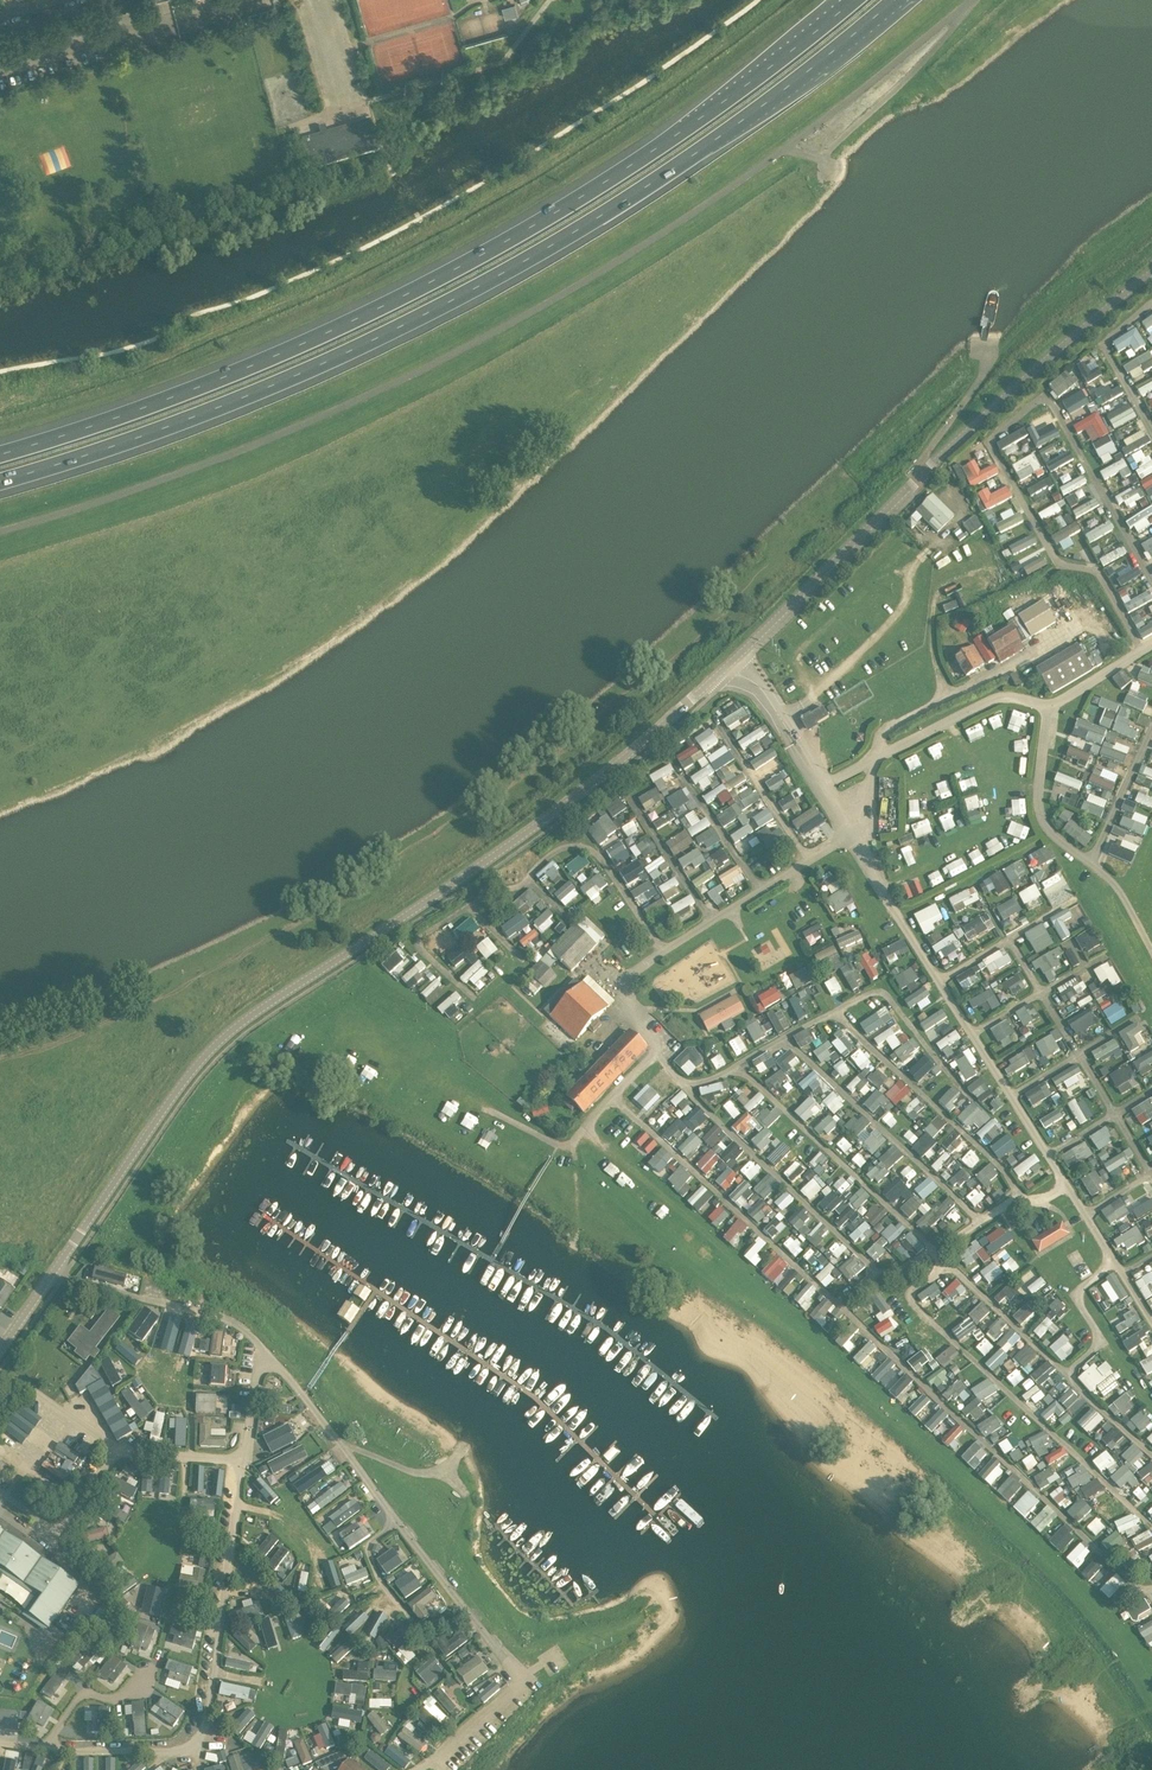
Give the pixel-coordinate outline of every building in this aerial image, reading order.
[(123,3),(110,7),(113,14),(126,11),(123,3)] [(517,3),(505,5),(506,15),(518,14),(517,3)] [(379,150),(371,119),(327,133),(325,126),(319,128),(321,134),(302,140),(311,171),(379,150)] [(1151,324),(1151,311),(1138,320),(1144,329),(1151,324)] [(1121,349),(1126,358),(1132,355),(1128,346),(1121,349)] [(1122,365),(1130,379),(1151,366),(1151,358),(1147,350),(1122,365)] [(1086,383),(1100,374),(1092,360),(1084,365),(1081,360),(1074,364),(1086,383)] [(1045,383),(1056,397),(1074,383),(1063,369),(1045,383)] [(1136,389),(1140,396),(1151,389),(1151,390),(1151,380),(1136,389)] [(1094,391),(1101,404),(1121,392),(1117,385),(1107,391),(1104,385),(1094,391)] [(1080,389),(1060,401),(1067,413),(1087,402),(1080,389)] [(1076,418),(1091,409),(1087,403),(1073,412),(1076,418)] [(1111,428),(1134,417),(1127,403),(1104,414),(1111,428)] [(1075,433),(1082,429),(1089,442),(1107,432),(1095,411),(1070,425),(1075,433)] [(1058,436),(1054,428),(1038,435),(1033,424),(1025,427),(1033,447),(1058,436)] [(1021,426),(996,441),(1004,456),(1017,448),(1012,441),(1025,434),(1021,426)] [(1122,455),(1149,441),(1146,434),(1142,436),(1139,430),(1121,439),(1124,447),(1119,449),(1122,455)] [(1109,459),(1107,454),(1114,451),(1107,435),(1090,443),(1099,464),(1109,459)] [(1066,449),(1043,463),(1049,472),(1072,458),(1066,449)] [(1031,453),(1010,464),(1015,473),(1028,466),(1034,477),(1042,473),(1031,453)] [(1150,460),(1147,455),(1138,459),(1141,465),(1133,470),(1137,479),(1151,471),(1151,459),(1150,460)] [(1120,478),(1129,473),(1121,458),(1097,471),(1102,480),(1116,472),(1120,478)] [(954,468),(960,478),(963,476),(969,487),(997,473),(992,463),(979,470),(973,459),(954,468)] [(1062,495),(1085,481),(1080,474),(1057,487),(1062,495)] [(1146,496),(1151,493),(1151,478),(1150,474),(1139,479),(1146,496)] [(1058,486),(1065,481),(1062,475),(1054,479),(1058,486)] [(1027,493),(1051,485),(1048,478),(1024,486),(1027,493)] [(1122,501),(1125,506),(1142,496),(1135,484),(1113,497),(1117,504),(1122,501)] [(1005,485),(989,493),(986,487),(976,492),(984,509),(1010,497),(1005,485)] [(937,532),(953,513),(929,492),(904,520),(911,526),(920,516),(937,532)] [(1063,501),(1070,507),(1075,500),(1068,495),(1063,501)] [(1094,497),(1070,511),(1075,518),(1098,504),(1094,497)] [(1054,501),(1035,513),(1040,521),(1059,509),(1054,501)] [(1126,527),(1151,513),(1151,509),(1150,505),(1122,520),(1126,527)] [(997,533),(1022,521),(1017,511),(992,523),(997,533)] [(1065,524),(1071,522),(1069,513),(1062,515),(1065,524)] [(961,523),(968,534),(981,527),(974,515),(961,523)] [(1058,515),(1053,519),(1061,529),(1066,524),(1058,515)] [(1135,532),(1147,525),(1143,518),(1131,525),(1135,532)] [(1107,520),(1082,534),(1087,543),(1112,529),(1107,520)] [(984,532),(978,534),(983,547),(989,546),(984,532)] [(1030,534),(999,550),(1003,558),(1035,543),(1030,534)] [(1069,534),(1055,540),(1060,550),(1073,544),(1069,534)] [(1138,541),(1141,550),(1151,546),(1151,536),(1138,541)] [(1103,553),(1117,547),(1115,541),(1100,547),(1103,553)] [(1120,546),(1097,559),(1101,566),(1124,552),(1120,546)] [(1038,552),(1026,557),(1029,563),(1021,567),(1024,574),(1044,566),(1038,552)] [(1012,572),(1020,567),(1016,561),(1008,566),(1012,572)] [(987,564),(969,569),(971,576),(989,570),(987,564)] [(1139,574),(1134,567),(1130,569),(1127,565),(1111,574),(1119,586),(1139,574)] [(1048,593),(1055,616),(1071,611),(1063,588),(1048,593)] [(1124,588),(1117,590),(1119,598),(1127,595),(1124,588)] [(1126,612),(1151,598),(1146,590),(1122,604),(1126,612)] [(1031,638),(1056,623),(1043,601),(1018,617),(1031,638)] [(974,617),(981,613),(978,608),(972,611),(974,617)] [(1129,615),(1136,628),(1143,625),(1136,611),(1129,615)] [(1141,639),(1151,632),(1151,621),(1136,630),(1141,639)] [(1010,625),(995,634),(991,627),(984,631),(988,638),(986,639),(998,658),(1021,644),(1010,625)] [(982,635),(973,641),(987,664),(996,659),(982,635)] [(1046,694),(1089,671),(1074,644),(1031,666),(1046,694)] [(978,668),(983,665),(973,647),(955,658),(967,677),(979,669),(978,668)] [(1089,668),(1101,662),(1094,649),(1082,655),(1089,668)] [(1141,664),(1135,678),(1151,685),(1151,668),(1141,664)] [(1120,688),(1130,679),(1120,668),(1110,678),(1120,688)] [(1123,703),(1142,711),(1145,705),(1133,699),(1135,693),(1128,690),(1123,703)] [(1115,711),(1118,703),(1091,695),(1088,703),(1115,711)] [(733,702),(723,707),(726,713),(737,708),(733,702)] [(1120,705),(1116,713),(1126,718),(1130,710),(1120,705)] [(809,729),(829,716),(823,706),(803,719),(809,729)] [(729,732),(740,726),(737,719),(746,714),(742,707),(721,718),(729,732)] [(1111,718),(1113,713),(1104,709),(1102,715),(1111,718)] [(986,717),(992,729),(1003,723),(997,711),(986,717)] [(1014,722),(1025,731),(1033,721),(1021,712),(1014,722)] [(1112,721),(1125,727),(1128,720),(1115,715),(1112,721)] [(1098,716),(1096,724),(1108,727),(1111,719),(1098,716)] [(1082,738),(1098,745),(1104,730),(1075,718),(1071,726),(1084,732),(1082,738)] [(980,720),(965,726),(969,738),(985,732),(980,720)] [(1133,739),(1136,732),(1112,722),(1109,728),(1133,739)] [(763,724),(737,740),(741,748),(767,731),(763,724)] [(701,751),(717,741),(708,728),(693,737),(701,751)] [(1108,731),(1104,738),(1111,742),(1115,735),(1108,731)] [(674,755),(693,744),(689,738),(671,749),(674,755)] [(1125,755),(1109,749),(1111,745),(1102,741),(1097,754),(1122,762),(1125,755)] [(1113,742),(1111,750),(1126,753),(1128,746),(1113,742)] [(753,756),(761,750),(757,743),(748,749),(753,756)] [(1096,753),(1099,746),(1091,743),(1088,750),(1096,753)] [(704,757),(708,763),(688,776),(693,785),(696,782),(701,789),(709,783),(705,777),(732,759),(723,744),(704,757)] [(929,760),(939,756),(934,744),(923,748),(929,760)] [(681,769),(701,759),(695,745),(674,755),(681,769)] [(1066,745),(1062,755),(1084,763),(1088,754),(1066,745)] [(749,762),(757,772),(772,761),(764,751),(749,762)] [(903,758),(908,769),(919,764),(914,753),(903,758)] [(1024,770),(1024,757),(1010,756),(1010,770),(1024,770)] [(1141,764),(1138,771),(1151,777),(1151,762),(1149,768),(1141,764)] [(669,763),(647,775),(657,791),(667,785),(662,777),(669,773),(673,780),(677,777),(669,763)] [(1097,777),(1099,773),(1090,769),(1085,781),(1110,791),(1113,783),(1097,777)] [(1054,771),(1051,780),(1077,790),(1080,782),(1054,771)] [(741,773),(725,782),(729,789),(745,779),(741,773)] [(770,793),(785,786),(779,773),(764,780),(770,793)] [(956,780),(960,792),(972,788),(968,776),(956,780)] [(934,783),(939,800),(951,796),(946,779),(934,783)] [(705,803),(725,790),(721,783),(700,796),(705,803)] [(636,797),(643,809),(660,800),(653,787),(636,797)] [(749,787),(733,797),(741,810),(757,800),(749,787)] [(799,787),(791,791),(794,798),(802,794),(799,787)] [(664,797),(671,809),(687,800),(680,788),(664,797)] [(735,788),(728,792),(731,799),(738,795),(735,788)] [(1144,797),(1145,791),(1135,789),(1133,804),(1151,806),(1151,798),(1144,797)] [(790,793),(776,800),(781,811),(789,807),(792,812),(798,808),(790,793)] [(1086,793),(1083,802),(1103,807),(1105,799),(1086,793)] [(618,797),(603,807),(610,817),(625,808),(618,797)] [(918,799),(908,799),(908,817),(918,816),(918,799)] [(976,799),(965,803),(969,815),(980,811),(976,799)] [(1123,800),(1121,809),(1132,811),(1134,802),(1123,800)] [(1012,801),(1013,815),(1025,814),(1024,801),(1012,801)] [(1101,817),(1104,808),(1080,802),(1078,810),(1101,817)] [(680,805),(672,810),(676,816),(684,811),(680,805)] [(716,816),(724,826),(737,816),(729,806),(716,816)] [(812,806),(789,819),(796,832),(819,820),(812,806)] [(766,807),(749,818),(757,828),(773,817),(766,807)] [(1056,817),(1063,822),(1070,814),(1063,809),(1056,817)] [(650,821),(657,818),(653,810),(647,814),(650,821)] [(669,811),(651,822),(655,829),(673,818),(669,811)] [(937,815),(942,829),(954,824),(949,811),(937,815)] [(1130,820),(1143,824),(1146,817),(1132,812),(1130,820)] [(736,817),(742,826),(748,822),(742,813),(736,817)] [(606,814),(586,827),(597,843),(616,831),(606,814)] [(704,816),(690,824),(685,815),(679,819),(689,836),(708,824),(704,816)] [(1118,816),(1115,824),(1141,835),(1144,826),(1118,816)] [(927,832),(925,826),(931,823),(929,818),(910,825),(915,837),(927,832)] [(1068,818),(1060,829),(1081,847),(1090,836),(1068,818)] [(628,822),(619,826),(625,837),(634,833),(628,822)] [(1015,822),(1010,834),(1023,840),(1029,828),(1015,822)] [(734,843),(752,830),(747,823),(729,835),(734,843)] [(702,842),(707,849),(721,838),(710,825),(694,839),(698,844),(702,842)] [(762,844),(781,834),(777,827),(769,831),(766,826),(755,831),(762,844)] [(1121,839),(1125,831),(1113,826),(1109,834),(1121,839)] [(752,832),(737,842),(744,852),(759,842),(752,832)] [(911,833),(898,839),(901,845),(914,839),(911,833)] [(636,859),(654,846),(646,836),(629,848),(636,859)] [(671,855),(681,849),(674,836),(664,842),(671,855)] [(995,836),(983,843),(990,855),(1002,848),(995,836)] [(1133,851),(1135,844),(1120,840),(1118,847),(1133,851)] [(604,850),(610,859),(623,849),(617,841),(604,850)] [(1105,852),(1127,863),(1132,854),(1109,843),(1105,852)] [(903,862),(918,858),(914,846),(900,850),(903,862)] [(1030,853),(1034,865),(1054,859),(1049,846),(1030,853)] [(680,868),(690,862),(693,867),(704,861),(696,847),(675,859),(680,868)] [(704,859),(711,869),(727,858),(720,848),(704,859)] [(977,849),(967,856),(974,867),(984,860),(977,849)] [(579,854),(562,866),(570,876),(587,864),(579,854)] [(662,856),(643,865),(649,878),(668,869),(662,856)] [(550,860),(534,875),(541,882),(557,867),(550,860)] [(623,883),(642,873),(635,860),(616,870),(623,883)] [(1019,860),(1002,868),(1011,887),(1019,883),(1016,877),(1025,873),(1019,860)] [(735,864),(716,876),(724,889),(743,878),(735,864)] [(689,881),(694,888),(712,875),(708,868),(689,881)] [(1030,876),(1033,883),(1046,876),(1042,869),(1030,876)] [(997,893),(1009,887),(1000,870),(988,876),(997,893)] [(1040,880),(1048,892),(1064,882),(1057,870),(1040,880)] [(547,877),(555,883),(559,877),(552,871),(547,877)] [(588,898),(606,884),(597,872),(579,887),(588,898)] [(936,872),(926,876),(931,888),(941,883),(936,872)] [(674,885),(678,883),(675,876),(656,885),(663,899),(678,892),(674,885)] [(987,878),(981,881),(987,891),(993,887),(987,878)] [(554,893),(564,904),(581,891),(571,879),(554,893)] [(922,893),(918,880),(902,886),(906,898),(922,893)] [(717,893),(722,889),(718,883),(705,893),(715,906),(722,900),(717,893)] [(1017,892),(1027,911),(1043,902),(1034,884),(1017,892)] [(953,912),(979,900),(972,886),(947,897),(953,912)] [(522,914),(539,898),(528,887),(511,903),(522,914)] [(832,913),(852,902),(844,887),(824,898),(832,913)] [(668,906),(673,914),(693,901),(688,894),(668,906)] [(994,905),(999,919),(1020,911),(1014,897),(994,905)] [(530,907),(534,913),(545,906),(540,900),(530,907)] [(929,923),(940,918),(934,903),(911,913),(920,934),(932,929),(929,923)] [(1069,935),(1062,920),(1071,916),(1067,907),(1047,917),(1059,940),(1069,935)] [(547,918),(552,913),(546,908),(531,922),(541,932),(551,922),(547,918)] [(498,927),(508,938),(527,922),(518,911),(498,927)] [(966,940),(993,926),(986,912),(959,926),(966,940)] [(460,942),(478,928),(469,916),(451,930),(460,942)] [(800,931),(807,944),(825,934),(818,922),(800,931)] [(1033,952),(1052,943),(1041,923),(1023,933),(1033,952)] [(558,959),(571,971),(596,945),(575,925),(548,954),(556,961),(558,959)] [(1073,937),(1083,953),(1098,944),(1089,927),(1073,937)] [(838,949),(862,937),(858,928),(834,940),(838,949)] [(432,943),(445,935),(441,929),(428,938),(432,943)] [(517,941),(527,951),(540,939),(531,929),(517,941)] [(925,939),(930,946),(940,938),(935,931),(925,939)] [(929,946),(933,952),(954,940),(950,933),(929,946)] [(473,947),(484,959),(495,948),(485,936),(473,947)] [(897,959),(895,956),(907,950),(901,938),(880,948),(887,964),(897,959)] [(1037,967),(1047,982),(1054,978),(1048,970),(1058,964),(1054,957),(1061,952),(1057,945),(1029,962),(1034,969),(1037,967)] [(443,956),(453,966),(469,951),(467,948),(461,953),(454,946),(443,956)] [(380,964),(387,972),(406,955),(399,947),(380,964)] [(970,966),(974,972),(984,966),(989,974),(1010,962),(1002,948),(970,966)] [(876,974),(871,965),(875,963),(869,950),(857,956),(868,978),(876,974)] [(470,964),(476,958),(471,952),(464,958),(470,964)] [(835,953),(827,957),(830,964),(838,960),(835,953)] [(421,977),(416,972),(424,965),(419,960),(399,977),(409,988),(421,977)] [(476,960),(457,977),(462,983),(466,979),(471,984),(486,971),(476,960)] [(542,986),(554,974),(541,961),(529,973),(542,986)] [(1099,983),(1106,979),(1109,986),(1118,982),(1107,961),(1091,969),(1099,983)] [(792,984),(794,989),(808,982),(801,967),(780,977),(785,988),(792,984)] [(912,980),(916,978),(911,967),(892,975),(899,989),(905,986),(908,991),(916,987),(912,980)] [(953,977),(956,983),(973,972),(970,967),(953,977)] [(424,974),(430,982),(418,992),(426,1003),(442,990),(427,971),(424,974)] [(961,989),(978,981),(974,974),(957,982),(961,989)] [(999,983),(1003,990),(1008,988),(1011,994),(1024,987),(1017,974),(999,983)] [(827,978),(819,982),(831,1003),(839,998),(827,978)] [(1055,988),(1058,992),(1075,982),(1073,978),(1055,988)] [(581,984),(575,979),(544,1011),(551,1017),(576,1041),(588,1028),(593,1033),(602,1024),(597,1019),(608,1007),(583,982),(581,984)] [(1095,1000),(1104,994),(1096,980),(1087,985),(1095,1000)] [(1074,993),(1085,987),(1081,981),(1071,987),(1074,993)] [(754,996),(760,1009),(780,1000),(773,986),(754,996)] [(904,999),(911,1010),(928,999),(922,988),(904,999)] [(1058,1001),(1074,996),(1071,988),(1056,992),(1058,1001)] [(969,1008),(980,1004),(982,1012),(997,1006),(991,989),(966,998),(969,1008)] [(1000,1000),(1010,995),(1007,989),(997,994),(1000,1000)] [(731,1018),(745,1011),(736,995),(699,1015),(707,1032),(721,1024),(725,1031),(735,1025),(731,1018)] [(804,1013),(796,995),(793,996),(801,1015),(804,1013)] [(1080,1006),(1091,999),(1089,995),(1077,1001),(1080,1006)] [(793,997),(787,999),(794,1019),(800,1017),(793,997)] [(1116,1001),(1111,1004),(1107,998),(1098,1004),(1110,1024),(1124,1015),(1116,1001)] [(1128,1002),(1131,1012),(1139,1009),(1136,999),(1128,1002)] [(1022,1026),(1038,1015),(1029,1001),(1013,1012),(1022,1026)] [(447,1018),(456,1011),(451,1004),(441,1011),(447,1018)] [(882,1006),(875,1010),(882,1023),(889,1018),(882,1006)] [(940,1008),(919,1023),(924,1030),(945,1015),(940,1008)] [(775,1033),(787,1026),(779,1010),(772,1013),(771,1011),(759,1017),(766,1030),(772,1027),(775,1033)] [(1074,1035),(1096,1021),(1090,1011),(1068,1025),(1074,1035)] [(856,1021),(862,1034),(880,1026),(873,1013),(856,1021)] [(743,1022),(753,1041),(763,1036),(753,1017),(743,1022)] [(1004,1019),(988,1028),(995,1042),(1012,1032),(1004,1019)] [(1018,1030),(1026,1038),(1031,1033),(1024,1025),(1018,1030)] [(871,1037),(875,1044),(892,1035),(887,1028),(871,1037)] [(1044,1056),(1057,1049),(1052,1041),(1061,1036),(1057,1028),(1031,1043),(1044,1065),(1048,1062),(1044,1056)] [(834,1038),(828,1044),(841,1057),(853,1047),(837,1029),(831,1035),(834,1038)] [(933,1042),(944,1058),(951,1053),(946,1046),(958,1037),(953,1029),(933,1042)] [(623,1075),(648,1049),(630,1032),(605,1057),(606,1058),(568,1098),(564,1103),(572,1112),(577,1107),(584,1113),(622,1074),(623,1075)] [(903,1032),(894,1037),(899,1044),(907,1039),(903,1032)] [(811,1051),(818,1062),(828,1055),(820,1043),(825,1040),(821,1034),(810,1041),(815,1049),(811,1051)] [(909,1057),(908,1056),(918,1046),(909,1036),(889,1055),(899,1066),(909,1057)] [(1001,1047),(1011,1041),(1007,1036),(998,1042),(1001,1047)] [(735,1052),(740,1050),(734,1038),(729,1040),(735,1052)] [(1061,1038),(1054,1041),(1057,1048),(1064,1046),(1061,1038)] [(1114,1039),(1088,1050),(1092,1058),(1118,1048),(1114,1039)] [(689,1044),(671,1060),(684,1076),(703,1061),(689,1044)] [(968,1064),(973,1061),(965,1044),(956,1048),(960,1057),(953,1060),(963,1081),(974,1075),(968,1064)] [(1030,1047),(1007,1056),(1011,1065),(1003,1068),(1005,1073),(1036,1060),(1030,1047)] [(1109,1050),(1112,1057),(1120,1054),(1118,1047),(1109,1050)] [(1151,1061),(1151,1048),(1130,1062),(1139,1076),(1151,1069),(1148,1064),(1151,1061)] [(781,1073),(797,1062),(788,1049),(772,1060),(781,1073)] [(847,1059),(864,1072),(872,1061),(855,1049),(847,1059)] [(750,1060),(757,1073),(773,1064),(765,1051),(750,1060)] [(709,1059),(715,1069),(725,1062),(719,1053),(709,1059)] [(916,1082),(932,1066),(921,1055),(905,1071),(916,1082)] [(839,1059),(831,1067),(840,1077),(848,1069),(839,1059)] [(1070,1063),(1054,1072),(1061,1085),(1077,1076),(1070,1063)] [(784,1073),(794,1083),(801,1076),(791,1066),(784,1073)] [(888,1087),(893,1081),(876,1067),(871,1072),(888,1087)] [(1107,1074),(1117,1094),(1131,1088),(1121,1067),(1107,1074)] [(767,1088),(783,1075),(777,1068),(762,1082),(767,1088)] [(660,1069),(644,1087),(650,1092),(666,1074),(660,1069)] [(864,1078),(878,1088),(882,1082),(869,1072),(864,1078)] [(808,1092),(817,1083),(807,1073),(798,1082),(808,1092)] [(854,1076),(844,1086),(849,1091),(859,1080),(854,1076)] [(978,1103),(991,1092),(978,1076),(965,1087),(978,1103)] [(871,1112),(881,1104),(886,1110),(909,1092),(898,1078),(865,1105),(871,1112)] [(696,1088),(698,1095),(721,1089),(718,1081),(696,1088)] [(1030,1106),(1050,1094),(1042,1082),(1023,1095),(1030,1106)] [(790,1106),(801,1094),(792,1084),(780,1095),(790,1106)] [(947,1111),(962,1095),(951,1084),(936,1100),(947,1111)] [(667,1099),(671,1105),(684,1098),(680,1091),(667,1099)] [(649,1092),(638,1103),(644,1109),(655,1098),(649,1092)] [(736,1097),(743,1111),(762,1100),(758,1092),(746,1099),(743,1093),(736,1097)] [(830,1092),(820,1101),(832,1114),(843,1105),(830,1092)] [(1128,1107),(1138,1124),(1151,1116),(1151,1094),(1128,1107)] [(987,1102),(993,1110),(1003,1104),(997,1095),(987,1102)] [(806,1096),(791,1112),(803,1123),(818,1108),(806,1096)] [(906,1112),(919,1103),(915,1097),(902,1107),(906,1112)] [(1073,1098),(1065,1103),(1078,1124),(1092,1116),(1081,1099),(1075,1103),(1073,1098)] [(969,1100),(954,1116),(965,1126),(967,1124),(974,1130),(987,1117),(969,1100)] [(543,1104),(527,1107),(528,1116),(545,1112),(543,1104)] [(453,1120),(460,1111),(452,1105),(445,1114),(453,1120)] [(1061,1105),(1036,1121),(1044,1133),(1068,1118),(1061,1105)] [(689,1132),(706,1120),(696,1107),(680,1118),(689,1132)] [(780,1113),(773,1107),(767,1112),(762,1107),(752,1117),(764,1129),(780,1113)] [(743,1138),(753,1128),(757,1131),(760,1128),(744,1112),(730,1125),(743,1138)] [(880,1119),(892,1132),(900,1125),(888,1112),(880,1119)] [(811,1128),(816,1134),(821,1129),(825,1133),(835,1124),(826,1114),(811,1128)] [(923,1130),(932,1137),(944,1121),(935,1114),(923,1130)] [(469,1115),(462,1126),(472,1133),(480,1122),(469,1115)] [(851,1116),(843,1124),(854,1136),(868,1122),(861,1115),(855,1121),(851,1116)] [(974,1132),(985,1144),(999,1131),(988,1119),(974,1132)] [(1062,1133),(1074,1127),(1070,1119),(1058,1125),(1062,1133)] [(714,1137),(720,1129),(712,1123),(700,1139),(711,1148),(717,1139),(714,1137)] [(1097,1149),(1114,1137),(1104,1124),(1088,1137),(1097,1149)] [(897,1133),(908,1144),(916,1137),(905,1125),(897,1133)] [(765,1138),(769,1133),(763,1126),(748,1140),(758,1152),(769,1142),(765,1138)] [(490,1142),(496,1132),(488,1127),(482,1136),(490,1142)] [(871,1153),(885,1139),(874,1129),(868,1135),(862,1129),(854,1137),(871,1153)] [(953,1138),(958,1134),(955,1130),(940,1142),(949,1153),(959,1145),(953,1138)] [(794,1132),(783,1144),(792,1153),(804,1141),(794,1132)] [(909,1147),(920,1157),(933,1142),(923,1132),(909,1147)] [(685,1158),(701,1143),(691,1133),(675,1148),(685,1158)] [(988,1149),(998,1159),(1014,1144),(1004,1133),(988,1149)] [(832,1147),(846,1158),(854,1149),(840,1138),(832,1147)] [(773,1139),(770,1144),(773,1145),(765,1157),(777,1165),(788,1148),(773,1139)] [(737,1161),(734,1158),(741,1151),(731,1141),(717,1155),(730,1168),(737,1161)] [(1065,1166),(1091,1154),(1085,1141),(1059,1153),(1065,1166)] [(877,1158),(887,1169),(902,1155),(892,1144),(877,1158)] [(656,1173),(671,1158),(660,1147),(645,1162),(656,1173)] [(705,1147),(690,1163),(704,1175),(718,1159),(705,1147)] [(922,1154),(926,1159),(933,1153),(929,1148),(922,1154)] [(1126,1160),(1125,1157),(1131,1154),(1129,1149),(1102,1161),(1110,1177),(1121,1172),(1117,1164),(1126,1160)] [(803,1151),(798,1156),(805,1161),(809,1156),(803,1151)] [(807,1163),(822,1176),(826,1171),(820,1167),(827,1159),(818,1151),(807,1163)] [(942,1151),(929,1166),(935,1171),(948,1156),(942,1151)] [(1032,1172),(1040,1167),(1032,1154),(1010,1168),(1015,1176),(1029,1167),(1032,1172)] [(781,1172),(790,1182),(803,1170),(794,1160),(781,1172)] [(906,1181),(917,1170),(908,1160),(897,1171),(906,1181)] [(878,1161),(863,1174),(872,1183),(886,1170),(878,1161)] [(988,1162),(973,1175),(982,1186),(998,1173),(988,1162)] [(713,1182),(725,1189),(735,1173),(719,1163),(713,1172),(717,1174),(713,1182)] [(679,1196),(689,1188),(684,1182),(689,1178),(679,1167),(665,1179),(679,1196)] [(963,1167),(946,1177),(955,1192),(972,1182),(963,1167)] [(1098,1191),(1095,1182),(1099,1181),(1095,1171),(1080,1176),(1087,1195),(1098,1191)] [(770,1190),(777,1182),(765,1172),(751,1188),(763,1199),(771,1190),(770,1190)] [(801,1186),(807,1180),(801,1174),(795,1179),(801,1186)] [(840,1176),(831,1184),(839,1193),(848,1185),(840,1176)] [(919,1200),(935,1188),(927,1176),(911,1189),(919,1200)] [(890,1203),(899,1194),(905,1200),(912,1193),(895,1177),(880,1192),(890,1203)] [(808,1200),(821,1188),(811,1178),(798,1190),(808,1200)] [(737,1207),(753,1191),(741,1180),(726,1195),(737,1207)] [(976,1182),(961,1197),(972,1208),(987,1193),(976,1182)] [(696,1211),(711,1195),(699,1185),(685,1201),(696,1211)] [(1139,1192),(1143,1190),(1140,1185),(1120,1196),(1128,1210),(1144,1202),(1139,1192)] [(820,1191),(825,1198),(819,1202),(827,1213),(833,1208),(837,1213),(844,1208),(828,1186),(820,1191)] [(846,1199),(854,1209),(868,1197),(860,1187),(846,1199)] [(780,1211),(792,1200),(784,1191),(772,1202),(780,1211)] [(938,1220),(953,1203),(946,1196),(930,1213),(938,1220)] [(898,1205),(904,1216),(918,1207),(912,1197),(898,1205)] [(1107,1223),(1127,1212),(1119,1198),(1099,1209),(1107,1223)] [(758,1209),(763,1204),(758,1199),(745,1212),(755,1223),(764,1214),(758,1209)] [(885,1212),(873,1202),(860,1217),(872,1227),(885,1212)] [(912,1223),(924,1234),(929,1229),(923,1223),(932,1213),(922,1203),(917,1209),(922,1214),(912,1223)] [(715,1226),(727,1214),(716,1205),(705,1217),(715,1226)] [(786,1219),(795,1230),(810,1217),(800,1206),(786,1219)] [(733,1216),(719,1237),(727,1242),(734,1231),(739,1234),(746,1224),(733,1216)] [(930,1227),(935,1219),(929,1216),(924,1224),(930,1227)] [(939,1236),(948,1227),(940,1220),(932,1228),(939,1236)] [(814,1245),(828,1230),(818,1221),(805,1237),(814,1245)] [(863,1221),(846,1236),(852,1242),(869,1228),(863,1221)] [(897,1222),(894,1227),(887,1222),(879,1235),(890,1243),(902,1226),(897,1222)] [(1039,1253),(1069,1234),(1062,1222),(1032,1241),(1039,1253)] [(1143,1228),(1147,1236),(1151,1234),(1151,1223),(1143,1228)] [(804,1224),(798,1230),(803,1236),(809,1230),(804,1224)] [(1114,1246),(1122,1242),(1124,1247),(1135,1242),(1132,1236),(1139,1233),(1136,1226),(1110,1238),(1114,1246)] [(913,1256),(924,1247),(909,1229),(898,1238),(913,1256)] [(1000,1229),(986,1233),(989,1240),(1003,1235),(1000,1229)] [(992,1255),(1012,1237),(1005,1230),(985,1248),(992,1255)] [(985,1235),(978,1240),(981,1246),(989,1242),(985,1235)] [(885,1250),(881,1246),(886,1242),(880,1236),(863,1252),(872,1262),(885,1250)] [(751,1266),(759,1259),(754,1253),(764,1243),(758,1238),(740,1255),(751,1266)] [(827,1250),(836,1258),(846,1247),(837,1239),(827,1250)] [(980,1243),(959,1251),(964,1265),(974,1261),(971,1255),(977,1253),(980,1261),(987,1259),(980,1243)] [(817,1248),(812,1251),(821,1265),(826,1262),(817,1248)] [(801,1256),(809,1264),(816,1258),(808,1249),(801,1256)] [(1007,1274),(1018,1267),(1005,1249),(994,1257),(998,1263),(999,1262),(1007,1274)] [(852,1253),(831,1271),(836,1277),(841,1273),(847,1281),(864,1267),(852,1253)] [(774,1254),(758,1271),(770,1282),(786,1265),(774,1254)] [(987,1283),(1001,1272),(992,1260),(978,1271),(987,1283)] [(819,1282),(833,1267),(827,1261),(813,1276),(819,1282)] [(18,1271),(24,1275),(28,1269),(22,1266),(18,1271)] [(1029,1293),(1044,1284),(1035,1268),(1019,1277),(1029,1293)] [(94,1269),(91,1279),(124,1288),(127,1278),(94,1269)] [(1151,1294),(1151,1271),(1151,1270),(1141,1276),(1151,1294)] [(1111,1271),(1102,1277),(1117,1301),(1127,1295),(1111,1271)] [(1143,1299),(1150,1295),(1140,1277),(1133,1281),(1143,1299)] [(1,1278),(0,1280),(0,1307),(1,1308),(16,1287),(1,1278)] [(950,1299),(963,1287),(954,1278),(942,1290),(950,1299)] [(807,1282),(790,1299),(801,1309),(811,1300),(807,1296),(814,1289),(807,1282)] [(919,1301),(928,1294),(931,1299),(940,1292),(933,1282),(914,1295),(919,1301)] [(785,1295),(792,1288),(786,1283),(779,1290),(785,1295)] [(1005,1283),(990,1296),(998,1305),(1013,1292),(1005,1283)] [(879,1311),(874,1315),(879,1322),(893,1312),(879,1293),(870,1300),(879,1311)] [(821,1296),(806,1315),(819,1326),(824,1320),(820,1317),(825,1311),(835,1319),(840,1312),(821,1296)] [(946,1300),(933,1316),(943,1325),(956,1309),(946,1300)] [(1048,1307),(1058,1317),(1066,1310),(1056,1300),(1048,1307)] [(979,1301),(966,1314),(975,1324),(989,1311),(979,1301)] [(1010,1315),(1018,1325),(1032,1312),(1024,1303),(1010,1315)] [(1124,1320),(1113,1325),(1116,1332),(1139,1321),(1133,1308),(1121,1313),(1124,1320)] [(86,1314),(91,1319),(95,1313),(90,1309),(86,1314)] [(85,1360),(89,1355),(94,1360),(100,1352),(95,1348),(119,1317),(110,1310),(91,1334),(81,1327),(69,1342),(79,1350),(76,1353),(85,1360)] [(128,1330),(143,1341),(157,1322),(142,1311),(128,1330)] [(900,1324),(908,1336),(925,1324),(918,1313),(900,1324)] [(163,1348),(172,1351),(180,1318),(171,1316),(163,1348)] [(877,1337),(897,1327),(892,1316),(872,1326),(877,1337)] [(992,1340),(1006,1323),(997,1316),(983,1333),(992,1340)] [(1046,1329),(1050,1334),(1056,1328),(1045,1316),(1030,1330),(1037,1337),(1046,1329)] [(194,1318),(187,1317),(182,1345),(189,1347),(194,1318)] [(834,1341),(847,1352),(853,1346),(847,1340),(858,1328),(851,1322),(834,1341)] [(214,1327),(210,1356),(222,1358),(226,1329),(214,1327)] [(970,1333),(975,1339),(982,1334),(977,1328),(970,1333)] [(1010,1328),(994,1343),(998,1347),(1006,1340),(1011,1346),(1019,1338),(1010,1328)] [(1060,1361),(1074,1347),(1061,1334),(1047,1347),(1060,1361)] [(974,1345),(982,1353),(990,1346),(982,1337),(974,1345)] [(864,1367),(874,1345),(862,1340),(852,1361),(864,1367)] [(118,1350),(135,1362),(141,1353),(124,1341),(118,1350)] [(1004,1353),(1010,1346),(1005,1341),(999,1348),(1004,1353)] [(1151,1345),(1145,1348),(1142,1342),(1138,1343),(1144,1357),(1151,1353),(1151,1348),(1151,1345)] [(933,1359),(941,1367),(958,1352),(949,1343),(933,1359)] [(1010,1357),(1026,1374),(1030,1370),(1025,1364),(1035,1354),(1025,1343),(1010,1357)] [(926,1348),(905,1358),(911,1371),(929,1362),(931,1366),(934,1365),(926,1348)] [(998,1348),(982,1363),(990,1371),(1006,1356),(998,1348)] [(1151,1369),(1151,1355),(1137,1361),(1143,1373),(1151,1369)] [(894,1373),(889,1369),(894,1363),(886,1356),(869,1374),(882,1386),(894,1373)] [(1008,1359),(1001,1365),(1006,1370),(1013,1365),(1008,1359)] [(1033,1381),(1043,1371),(1047,1376),(1054,1369),(1045,1359),(1027,1375),(1033,1381)] [(100,1365),(113,1389),(121,1384),(109,1360),(100,1365)] [(1091,1362),(1075,1377),(1088,1391),(1094,1386),(1103,1396),(1116,1384),(1112,1381),(1117,1376),(1102,1361),(1096,1367),(1091,1362)] [(209,1384),(209,1387),(227,1389),(229,1366),(211,1364),(210,1378),(209,1384)] [(118,1441),(132,1433),(113,1399),(99,1376),(96,1370),(93,1365),(76,1386),(80,1393),(88,1389),(118,1441)] [(938,1367),(925,1378),(933,1388),(946,1377),(938,1367)] [(1011,1387),(1021,1379),(1013,1369),(1003,1377),(1011,1387)] [(903,1392),(913,1382),(904,1373),(887,1390),(900,1403),(907,1396),(903,1392)] [(1037,1385),(1046,1378),(1043,1373),(1033,1380),(1037,1385)] [(940,1389),(944,1399),(952,1396),(953,1397),(965,1392),(958,1374),(948,1378),(951,1385),(940,1389)] [(136,1389),(141,1384),(138,1380),(132,1384),(136,1389)] [(973,1398),(992,1395),(989,1380),(970,1383),(973,1398)] [(1033,1385),(1021,1396),(1030,1406),(1042,1395),(1033,1385)] [(121,1394),(141,1421),(154,1411),(147,1400),(140,1405),(128,1389),(121,1394)] [(990,1393),(993,1399),(1002,1394),(1000,1389),(990,1393)] [(1125,1402),(1132,1396),(1126,1389),(1106,1408),(1115,1417),(1128,1405),(1125,1402)] [(276,1392),(265,1390),(263,1404),(274,1405),(276,1392)] [(1070,1390),(1057,1398),(1063,1408),(1076,1400),(1070,1390)] [(1038,1413),(1042,1420),(1054,1413),(1056,1415),(1062,1412),(1049,1393),(1041,1398),(1047,1407),(1038,1413)] [(1071,1405),(1076,1411),(1087,1402),(1082,1396),(1071,1405)] [(974,1397),(961,1408),(971,1421),(984,1410),(974,1397)] [(195,1404),(196,1416),(226,1415),(226,1404),(195,1404)] [(277,1413),(290,1415),(291,1406),(278,1405),(277,1413)] [(929,1432),(947,1414),(940,1407),(922,1425),(929,1432)] [(1086,1433),(1101,1418),(1090,1407),(1075,1422),(1086,1433)] [(1134,1427),(1139,1432),(1150,1422),(1138,1410),(1123,1424),(1130,1431),(1134,1427)] [(1066,1411),(1056,1417),(1061,1424),(1070,1419),(1066,1411)] [(156,1414),(150,1438),(159,1441),(165,1417),(156,1414)] [(276,1416),(265,1414),(264,1421),(274,1424),(276,1416)] [(983,1437),(999,1425),(990,1414),(974,1426),(983,1437)] [(186,1448),(186,1421),(176,1420),(176,1448),(186,1448)] [(953,1438),(962,1429),(955,1423),(940,1438),(952,1450),(958,1444),(953,1438)] [(132,1433),(138,1430),(135,1424),(129,1427),(132,1433)] [(288,1424),(263,1437),(272,1454),(297,1441),(288,1424)] [(199,1447),(226,1448),(226,1437),(211,1437),(212,1425),(200,1425),(199,1447)] [(1109,1450),(1122,1435),(1112,1426),(1099,1440),(1109,1450)] [(1044,1431),(1028,1440),(1037,1457),(1047,1452),(1041,1442),(1048,1439),(1044,1431)] [(83,1456),(87,1451),(64,1433),(60,1438),(83,1456)] [(1004,1454),(1015,1445),(1008,1436),(997,1445),(1004,1454)] [(959,1456),(972,1468),(986,1453),(973,1441),(959,1456)] [(1133,1472),(1143,1462),(1137,1457),(1142,1453),(1131,1442),(1118,1456),(1133,1472)] [(1013,1462),(1022,1456),(1015,1447),(1007,1453),(1013,1462)] [(1047,1464),(1064,1455),(1060,1447),(1043,1456),(1047,1464)] [(302,1448),(267,1464),(272,1475),(307,1459),(302,1448)] [(1089,1461),(1097,1472),(1104,1466),(1108,1471),(1115,1466),(1102,1450),(1089,1461)] [(989,1485),(1000,1472),(994,1466),(998,1462),(992,1456),(976,1474),(989,1485)] [(1134,1471),(1138,1478),(1151,1470),(1151,1460),(1134,1471)] [(1074,1473),(1064,1478),(1070,1489),(1089,1478),(1081,1464),(1072,1469),(1074,1473)] [(1119,1465),(1107,1478),(1118,1488),(1124,1481),(1130,1487),(1136,1480),(1119,1465)] [(1038,1488),(1056,1479),(1050,1466),(1031,1475),(1038,1488)] [(294,1486),(300,1495),(327,1478),(320,1468),(294,1486)] [(215,1490),(215,1470),(206,1470),(205,1490),(215,1490)] [(31,1486),(34,1487),(33,1490),(47,1495),(53,1478),(36,1472),(31,1486)] [(291,1482),(298,1478),(295,1473),(288,1478),(291,1482)] [(1009,1475),(994,1489),(1006,1500),(1020,1486),(1009,1475)] [(143,1476),(143,1492),(153,1492),(153,1477),(143,1476)] [(170,1479),(161,1478),(161,1492),(170,1492),(170,1479)] [(1083,1498),(1101,1491),(1096,1478),(1078,1485),(1083,1498)] [(278,1499),(260,1479),(252,1485),(270,1506),(278,1499)] [(314,1502),(320,1511),(347,1492),(341,1484),(314,1502)] [(1048,1493),(1062,1508),(1070,1500),(1056,1485),(1048,1493)] [(315,1487),(310,1491),(313,1496),(318,1492),(315,1487)] [(1022,1517),(1037,1501),(1025,1490),(1011,1506),(1022,1517)] [(1080,1497),(1066,1510),(1076,1521),(1090,1508),(1080,1497)] [(1111,1506),(1115,1504),(1112,1498),(1096,1504),(1100,1513),(1097,1514),(1099,1519),(1108,1515),(1109,1519),(1116,1516),(1111,1506)] [(329,1519),(335,1529),(361,1511),(354,1501),(329,1519)] [(1038,1532),(1056,1515),(1046,1504),(1028,1521),(1038,1532)] [(1117,1533),(1135,1525),(1129,1514),(1112,1522),(1117,1533)] [(1095,1515),(1083,1528),(1088,1534),(1101,1521),(1095,1515)] [(349,1533),(361,1525),(358,1520),(346,1528),(349,1533)] [(1060,1551),(1072,1537),(1060,1526),(1047,1540),(1060,1551)] [(338,1545),(343,1553),(369,1536),(363,1528),(338,1545)] [(1131,1538),(1137,1550),(1151,1542),(1151,1538),(1148,1529),(1131,1538)] [(77,1584),(21,1545),(0,1530),(0,1566),(41,1595),(29,1613),(48,1627),(50,1623),(77,1584)] [(1113,1530),(1098,1542),(1105,1550),(1120,1538),(1113,1530)] [(254,1555),(262,1561),(277,1542),(269,1536),(254,1555)] [(1075,1567),(1089,1552),(1078,1542),(1064,1557),(1075,1567)] [(84,1550),(89,1556),(93,1553),(89,1547),(84,1550)] [(252,1551),(247,1547),(244,1550),(249,1555),(252,1551)] [(391,1547),(377,1557),(387,1572),(402,1562),(391,1547)] [(281,1550),(267,1568),(274,1573),(288,1555),(281,1550)] [(1126,1566),(1138,1557),(1132,1550),(1120,1559),(1126,1566)] [(191,1555),(191,1566),(199,1566),(199,1555),(191,1555)] [(353,1556),(339,1561),(341,1568),(355,1562),(353,1556)] [(1099,1587),(1113,1573),(1095,1556),(1081,1571),(1099,1587)] [(199,1566),(200,1566),(209,1568),(210,1562),(210,1559),(200,1557),(199,1566)] [(246,1562),(241,1569),(262,1585),(268,1578),(246,1562)] [(370,1576),(366,1566),(357,1570),(355,1564),(341,1569),(347,1584),(370,1576)] [(193,1575),(181,1573),(179,1584),(201,1588),(205,1568),(194,1566),(193,1575)] [(412,1569),(395,1580),(406,1596),(422,1584),(412,1569)] [(301,1571),(297,1589),(304,1590),(308,1572),(301,1571)] [(1097,1590),(1107,1599),(1121,1583),(1112,1574),(1097,1590)] [(16,1581),(2,1575),(0,1581),(0,1590),(17,1598),(19,1592),(12,1589),(16,1581)] [(111,1583),(107,1577),(103,1579),(107,1586),(111,1583)] [(333,1579),(313,1585),(315,1592),(336,1586),(333,1579)] [(142,1612),(160,1615),(165,1587),(147,1584),(142,1612)] [(274,1584),(269,1591),(291,1608),(296,1600),(274,1584)] [(430,1585),(408,1602),(422,1620),(431,1613),(424,1604),(437,1595),(430,1585)] [(179,1587),(176,1595),(188,1599),(191,1591),(179,1587)] [(117,1601),(122,1608),(127,1604),(122,1597),(117,1601)] [(244,1606),(253,1604),(252,1598),(243,1600),(244,1606)] [(1126,1611),(1135,1623),(1151,1611),(1142,1598),(1126,1611)] [(343,1599),(328,1615),(335,1622),(349,1606),(343,1599)] [(130,1602),(123,1608),(131,1619),(139,1613),(130,1602)] [(194,1612),(201,1613),(203,1603),(196,1602),(194,1612)] [(230,1624),(258,1617),(256,1608),(227,1616),(230,1624)] [(124,1627),(99,1609),(86,1626),(111,1645),(124,1627)] [(364,1612),(347,1630),(353,1636),(370,1618),(364,1612)] [(284,1616),(291,1640),(301,1637),(293,1613),(284,1616)] [(381,1614),(370,1635),(377,1639),(388,1617),(381,1614)] [(1136,1629),(1145,1644),(1151,1640),(1151,1619),(1136,1629)] [(260,1623),(268,1648),(277,1645),(269,1620),(260,1623)] [(428,1620),(423,1624),(427,1629),(432,1625),(428,1620)] [(391,1632),(385,1639),(396,1649),(414,1629),(407,1623),(395,1636),(391,1632)] [(174,1643),(193,1648),(198,1630),(173,1624),(171,1633),(177,1634),(174,1643)] [(148,1650),(155,1631),(138,1625),(129,1649),(138,1652),(140,1646),(148,1650)] [(316,1642),(322,1647),(336,1630),(330,1625),(316,1642)] [(433,1634),(438,1630),(436,1626),(430,1630),(433,1634)] [(440,1629),(432,1636),(446,1655),(468,1639),(462,1630),(448,1640),(440,1629)] [(249,1655),(256,1648),(238,1631),(232,1638),(249,1655)] [(358,1634),(355,1638),(361,1643),(364,1640),(358,1634)] [(387,1648),(389,1647),(387,1642),(385,1643),(384,1641),(385,1640),(383,1635),(381,1635),(376,1641),(380,1651),(387,1649),(387,1648)] [(84,1668),(97,1653),(83,1641),(80,1644),(66,1659),(73,1666),(77,1661),(84,1668)] [(331,1657),(338,1663),(354,1648),(347,1641),(331,1657)] [(406,1647),(399,1653),(406,1662),(413,1656),(406,1647)] [(478,1654),(457,1669),(468,1684),(489,1668),(478,1654)] [(115,1682),(126,1667),(112,1656),(96,1675),(104,1681),(107,1677),(115,1682)] [(432,1657),(416,1672),(429,1685),(445,1670),(432,1657)] [(452,1666),(459,1662),(455,1657),(449,1661),(452,1666)] [(228,1658),(226,1668),(249,1673),(251,1662),(228,1658)] [(62,1662),(59,1659),(54,1665),(57,1667),(62,1662)] [(166,1669),(171,1671),(168,1679),(181,1683),(187,1685),(190,1677),(193,1667),(169,1659),(166,1669)] [(358,1667),(358,1672),(344,1671),(344,1680),(367,1682),(369,1663),(359,1662),(358,1667)] [(43,1695),(45,1692),(49,1696),(60,1683),(61,1684),(69,1673),(61,1666),(40,1692),(43,1695)] [(374,1671),(373,1681),(396,1682),(397,1673),(374,1671)] [(454,1683),(449,1677),(444,1681),(449,1687),(454,1683)] [(251,1690),(221,1684),(219,1696),(249,1702),(251,1690)] [(337,1684),(335,1693),(350,1695),(356,1696),(354,1705),(357,1705),(362,1706),(364,1706),(365,1697),(367,1687),(352,1685),(352,1686),(337,1684)] [(494,1685),(478,1697),(483,1703),(499,1691),(494,1685)] [(435,1695),(451,1715),(457,1709),(441,1690),(435,1695)] [(158,1715),(173,1727),(183,1713),(184,1711),(164,1697),(159,1704),(163,1708),(158,1715)] [(53,1709),(46,1705),(37,1700),(29,1714),(24,1722),(33,1727),(36,1723),(43,1727),(49,1716),(53,1709)] [(369,1700),(369,1708),(392,1709),(392,1701),(369,1700)] [(424,1704),(426,1707),(430,1710),(434,1705),(429,1700),(424,1704)] [(140,1705),(135,1706),(136,1722),(134,1722),(135,1736),(146,1735),(144,1702),(140,1702),(140,1705)] [(111,1708),(100,1707),(100,1713),(92,1713),(91,1733),(100,1733),(110,1733),(111,1708)] [(417,1715),(436,1735),(444,1728),(424,1708),(417,1715)] [(19,1712),(0,1709),(0,1729),(17,1731),(19,1712)] [(362,1715),(333,1710),(331,1720),(361,1725),(362,1715)] [(246,1712),(230,1731),(237,1737),(253,1718),(246,1712)] [(374,1712),(367,1718),(381,1736),(388,1731),(374,1712)] [(416,1727),(423,1732),(427,1727),(420,1722),(416,1727)] [(250,1745),(260,1752),(274,1731),(264,1724),(250,1745)] [(317,1728),(326,1751),(334,1748),(325,1725),(317,1728)] [(404,1729),(399,1736),(421,1752),(426,1745),(404,1729)] [(280,1733),(276,1759),(283,1761),(288,1734),(280,1733)] [(345,1741),(342,1734),(334,1737),(337,1744),(345,1741)] [(379,1737),(378,1734),(375,1734),(372,1735),(371,1738),(373,1741),(376,1742),(378,1740),(379,1737)] [(305,1741),(294,1745),(302,1767),(313,1763),(305,1741)] [(384,1755),(404,1769),(408,1762),(389,1748),(384,1755)] [(357,1760),(360,1756),(353,1750),(350,1754),(357,1760)] [(220,1763),(227,1761),(224,1752),(217,1754),(220,1763)] [(333,1755),(337,1758),(343,1764),(347,1759),(341,1753),(341,1752),(333,1755)] [(24,1763),(31,1765),(33,1756),(26,1754),(24,1763)] [(389,1769),(370,1754),(365,1760),(376,1769),(389,1769)] [(37,1755),(33,1766),(40,1769),(45,1758),(37,1755)] [(286,1760),(288,1768),(299,1764),(296,1756),(286,1760)] [(239,1757),(229,1761),(232,1769),(243,1769),(239,1757)] [(106,1769),(116,1769),(116,1758),(106,1759),(106,1769)] [(15,1762),(5,1760),(3,1769),(13,1769),(15,1762)] [(349,1760),(340,1769),(361,1769),(349,1760)] [(145,1768),(140,1762),(130,1769),(143,1769),(145,1768)] [(262,1765),(267,1769),(269,1769),(271,1767),(265,1762),(262,1765)]
